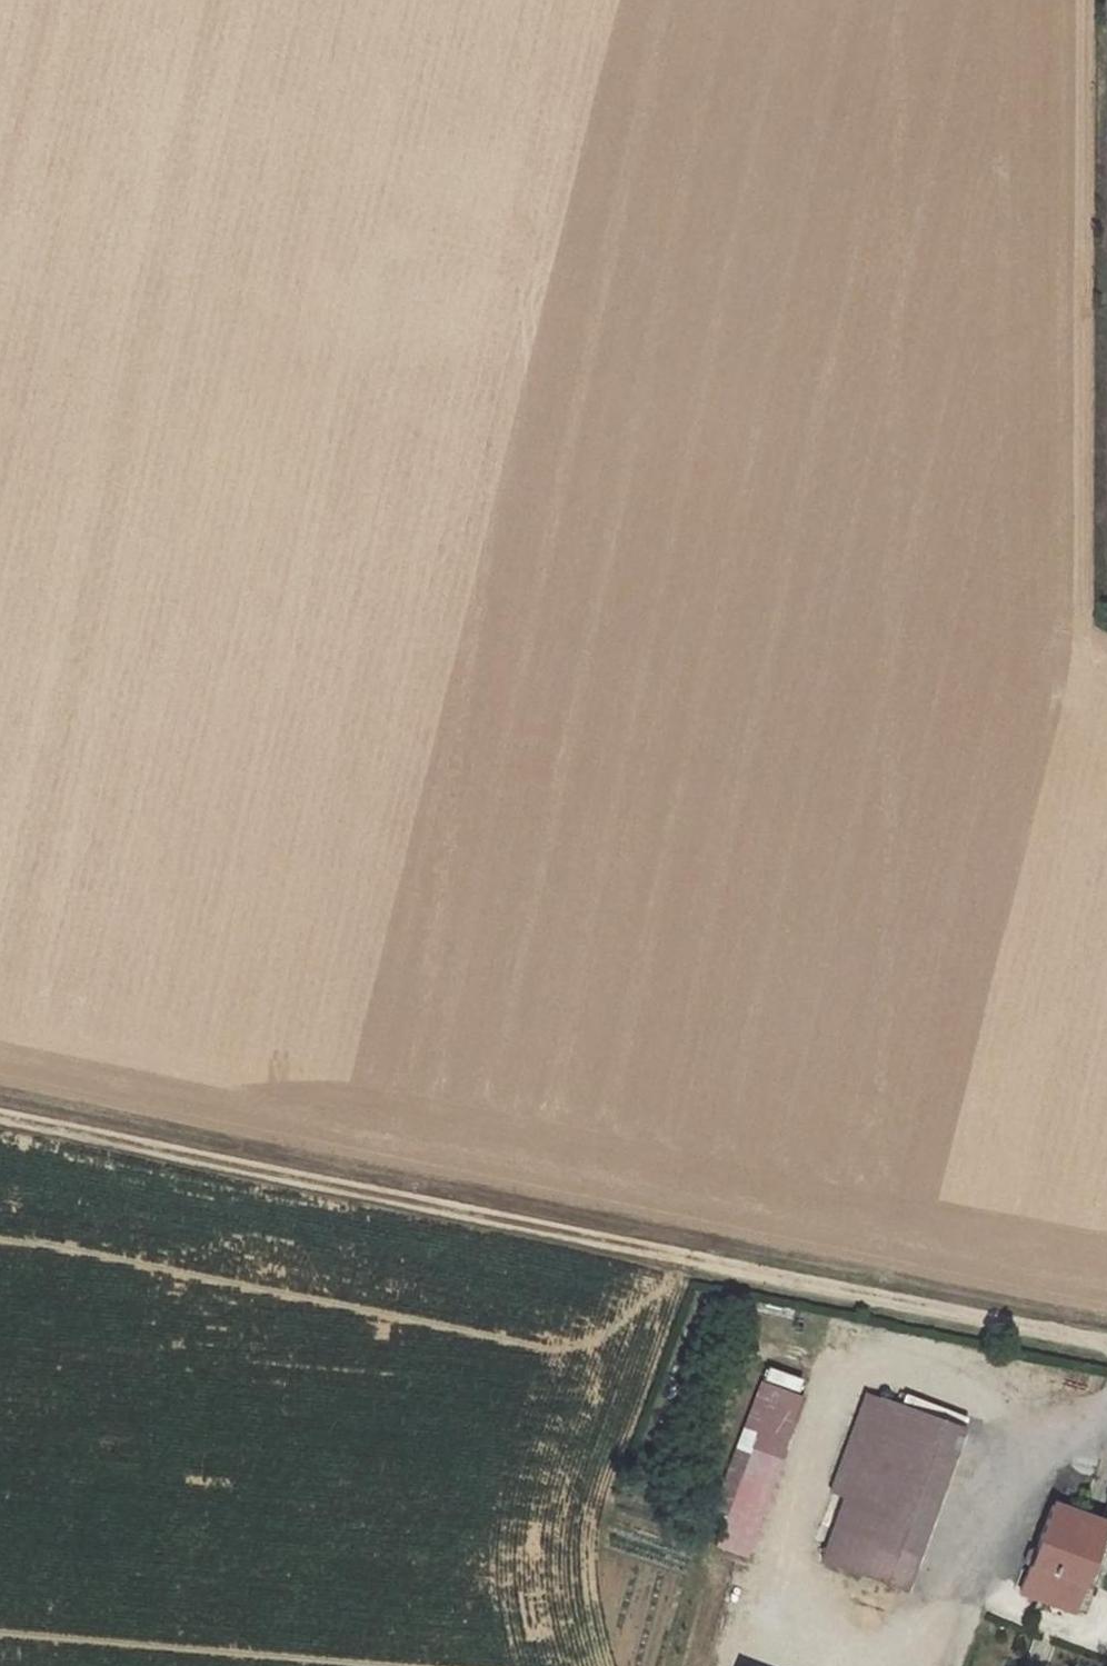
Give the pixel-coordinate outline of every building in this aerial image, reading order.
[(766,1368),(762,1379),(795,1392),(799,1381),(766,1368)] [(777,1456),(800,1394),(760,1380),(715,1505),(730,1510),(753,1447),(777,1456)] [(866,1433),(879,1397),(849,1387),(841,1410),(857,1416),(852,1428),(866,1433)] [(915,1551),(961,1426),(879,1397),(866,1433),(844,1497),(835,1523),(915,1551)] [(844,1497),(866,1433),(852,1428),(830,1492),(844,1497)] [(743,1550),(777,1456),(753,1447),(730,1510),(719,1542),(743,1550)] [(1077,1598),(1105,1520),(1049,1500),(1028,1556),(1023,1570),(1014,1596),(1038,1605),(1044,1587),(1077,1598)] [(903,1584),(915,1551),(835,1523),(823,1556),(903,1584)] [(1028,1556),(1016,1580),(1011,1593),(1023,1570),(1028,1556)] [(1071,1616),(1077,1598),(1044,1587),(1038,1605),(1071,1616)]
